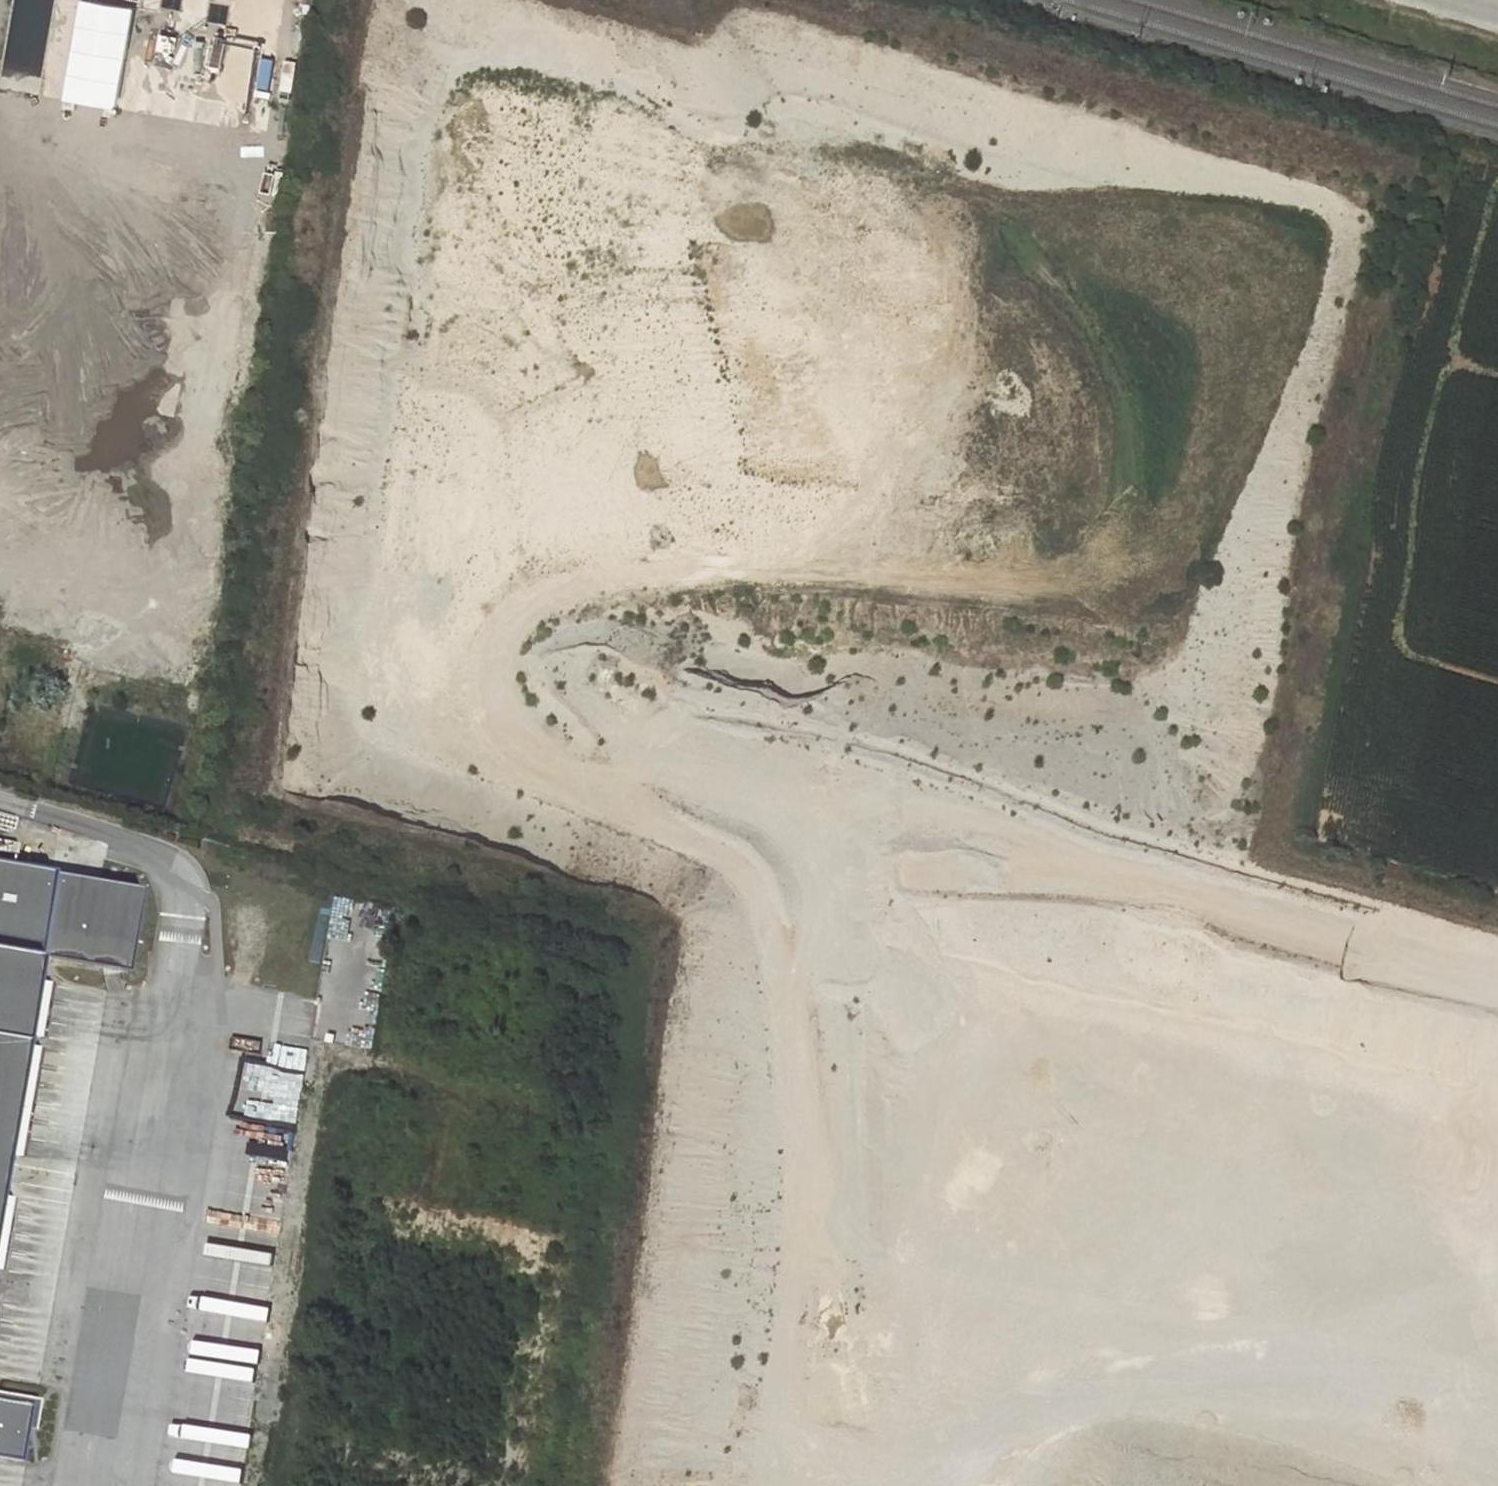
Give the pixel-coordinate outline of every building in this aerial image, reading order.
[(2,89),(42,93),(53,0),(13,0),(2,89)] [(125,105),(139,1),(129,0),(83,0),(70,97),(125,105)] [(0,847),(0,861),(27,865),(29,852),(0,847)] [(32,1053),(33,1045),(42,989),(60,879),(0,869),(0,1244),(7,1203),(14,1163),(32,1053)] [(59,991),(42,989),(33,1045),(51,1047),(59,991)] [(49,1057),(32,1053),(14,1163),(31,1166),(49,1057)] [(223,1146),(213,1218),(261,1225),(271,1152),(223,1146)] [(0,1244),(0,1276),(12,1278),(24,1206),(7,1203),(0,1244)] [(30,1468),(41,1412),(0,1404),(0,1462),(30,1468)]
